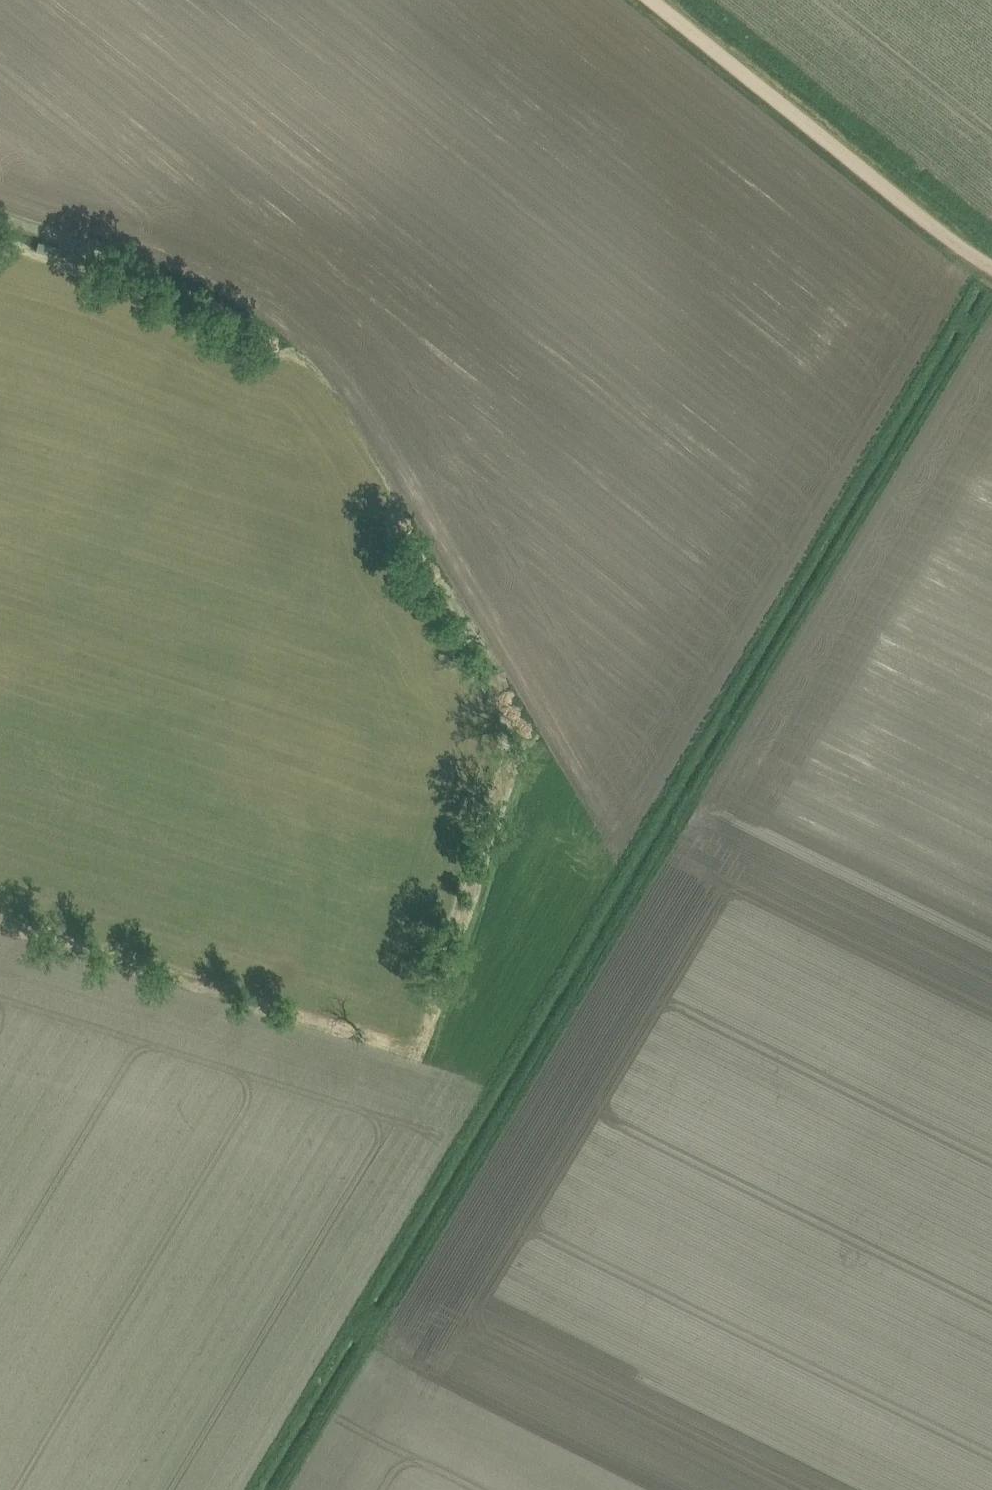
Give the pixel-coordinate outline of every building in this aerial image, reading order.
[(41,242),(39,249),(60,254),(62,246),(41,242)]
